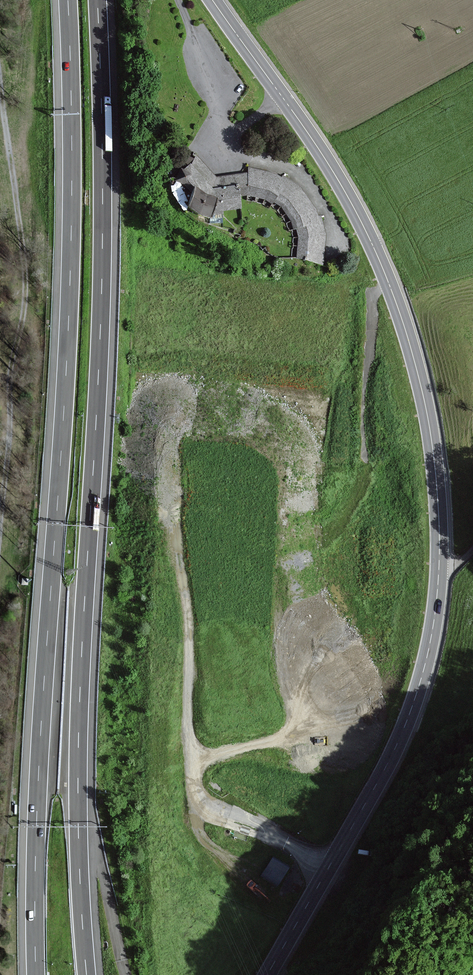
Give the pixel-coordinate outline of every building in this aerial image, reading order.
[(212,179),(194,158),(176,173),(181,179),(172,184),(187,192),(181,209),(205,222),(235,212),(234,197),(271,205),(293,231),(292,257),(320,268),(323,231),(305,195),(287,183),(245,169),(245,175),(212,179)] [(271,854),(260,873),(278,884),(289,865),(271,854)]
